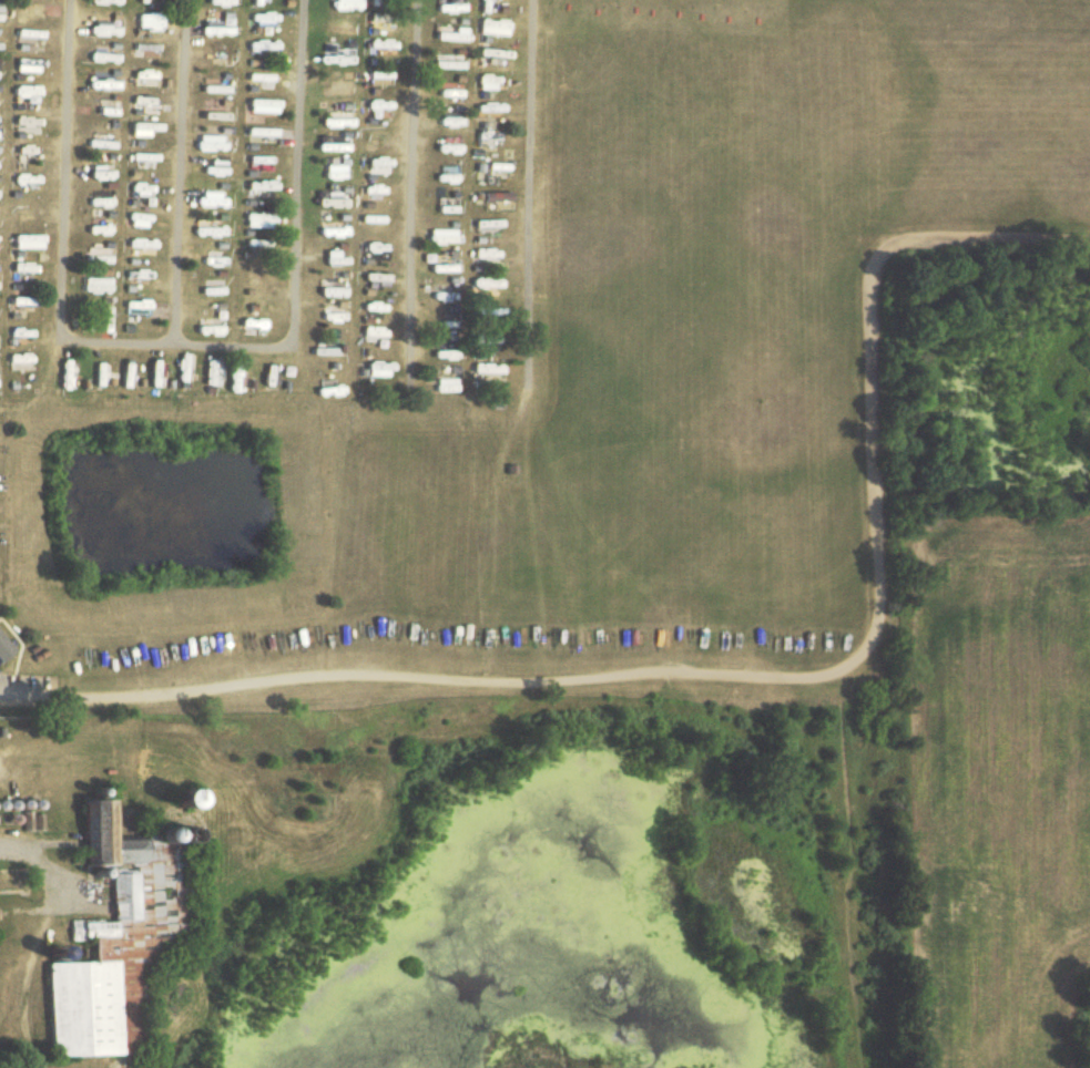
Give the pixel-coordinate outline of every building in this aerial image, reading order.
[(355,0),(327,0),(327,12),(355,12),(355,0)] [(382,9),(382,0),(366,0),(366,9),(382,9)] [(120,13),(102,13),(102,28),(120,28),(120,13)] [(162,28),(162,14),(136,14),(136,28),(162,28)] [(249,27),(274,27),(274,16),(249,16),(249,27)] [(506,20),(476,20),(476,36),(506,36),(506,20)] [(208,37),(231,37),(231,24),(208,24),(208,37)] [(461,28),(441,27),(441,43),(460,44),(461,28)] [(366,56),(391,56),(391,40),(366,40),(366,56)] [(161,56),(161,45),(136,45),(136,51),(153,51),(153,56),(161,56)] [(120,54),(92,54),(92,62),(120,62),(120,54)] [(17,73),(44,73),(44,58),(17,58),(17,73)] [(249,73),(250,86),(273,84),(272,71),(249,73)] [(499,76),(476,75),(476,90),(499,90),(499,76)] [(230,94),(230,79),(206,79),(206,94),(230,94)] [(350,97),(350,85),(320,85),(320,97),(350,97)] [(352,112),(328,112),(328,126),(352,126),(352,112)] [(463,115),(431,115),(431,130),(462,130),(463,115)] [(156,122),(137,122),(137,133),(156,133),(156,122)] [(251,140),(273,141),(273,127),(252,126),(251,140)] [(93,149),(119,149),(119,133),(93,133),(93,149)] [(500,133),(477,133),(477,144),(500,144),(500,133)] [(231,135),(202,135),(202,151),(231,151),(231,135)] [(396,167),(396,157),(368,157),(368,167),(396,167)] [(93,178),(121,178),(121,169),(93,169),(93,178)] [(42,175),(18,175),(18,183),(42,183),(42,175)] [(283,224),(283,212),(253,212),(253,224),(283,224)] [(477,219),(475,231),(496,236),(499,223),(477,219)] [(232,223),(213,223),(213,234),(232,234),(232,223)] [(352,236),(352,227),(325,227),(325,236),(352,236)] [(457,243),(457,230),(432,230),(432,243),(457,243)] [(38,234),(19,239),(21,248),(40,243),(38,234)] [(167,240),(139,240),(139,253),(167,253),(167,240)] [(352,253),(330,253),(330,267),(352,267),(352,253)] [(456,260),(436,260),(437,273),(456,272),(456,260)] [(95,293),(122,293),(122,277),(95,277),(95,293)] [(138,290),(155,290),(155,280),(138,280),(138,290)] [(217,294),(233,294),(233,284),(218,283),(217,294)] [(348,296),(348,287),(322,286),(322,296),(348,296)] [(453,287),(435,287),(435,301),(453,301),(453,287)] [(162,299),(138,301),(138,314),(162,313),(162,299)] [(124,301),(114,301),(114,326),(124,326),(124,301)] [(369,315),(388,315),(388,301),(369,301),(369,315)] [(347,304),(323,304),(323,318),(347,318),(347,304)] [(475,322),(498,322),(498,308),(476,308),(475,322)] [(455,328),(455,316),(443,316),(443,328),(455,328)] [(248,319),(248,333),(272,333),(272,319),(248,319)] [(390,342),(390,330),(367,330),(367,342),(390,342)] [(500,348),(500,336),(476,336),(476,348),(500,348)] [(457,337),(437,338),(437,352),(457,351),(457,337)] [(202,354),(192,354),(192,381),(202,381),(202,354)] [(176,361),(166,361),(166,384),(176,384),(176,361)] [(392,361),(369,361),(369,377),(392,377),(392,361)] [(75,392),(84,392),(84,362),(75,362),(75,392)] [(472,364),(471,375),(495,377),(496,366),(472,364)] [(149,396),(149,366),(136,366),(136,396),(149,396)] [(455,378),(435,378),(435,394),(455,394),(455,378)] [(14,648),(0,660),(0,631),(14,648)] [(76,863),(138,862),(138,838),(107,838),(106,798),(75,799),(76,863)] [(46,1056),(148,1052),(144,923),(137,923),(135,872),(109,873),(111,919),(68,920),(69,939),(102,938),(102,960),(43,962),(46,1056)]
